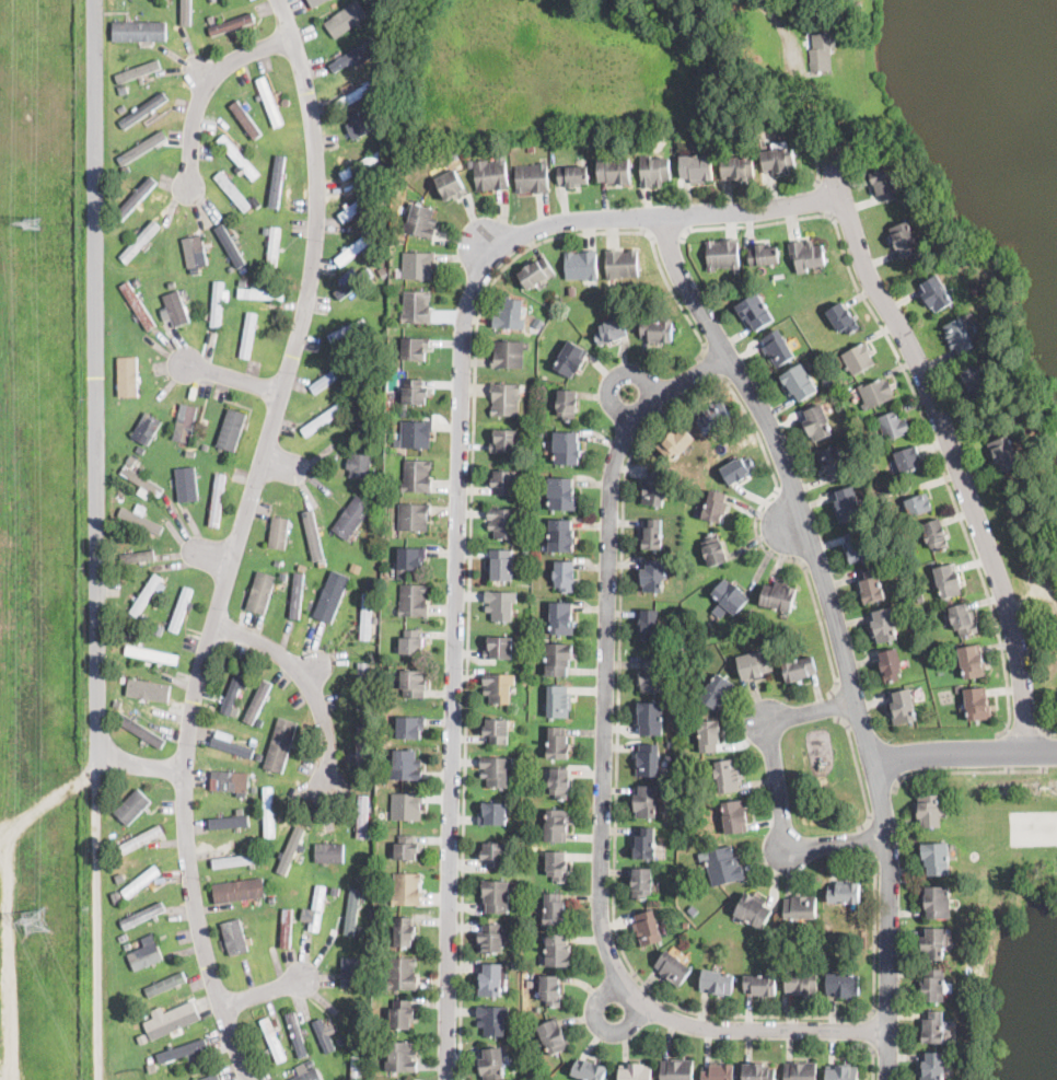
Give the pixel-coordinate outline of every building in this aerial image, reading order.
[(182,23),(183,0),(191,0),(190,23),(182,23)] [(311,9),(306,0),(327,0),(311,9)] [(347,27),(326,39),(321,31),(367,3),(372,12),(347,27)] [(211,35),(209,26),(253,11),(256,20),(211,35)] [(378,20),(371,24),(368,19),(374,15),(378,20)] [(146,40),(112,40),(112,22),(167,22),(167,40),(146,40)] [(827,70),(811,71),(809,48),(813,48),(811,33),(834,31),(835,47),(830,47),(832,61),(827,61),(827,70)] [(371,58),(359,66),(356,60),(335,73),(329,66),(372,37),(378,46),(368,53),(371,58)] [(160,69),(117,85),(113,76),(156,59),(160,69)] [(284,123),(275,126),(256,80),(266,76),(284,123)] [(342,106),(340,108),(336,101),(375,79),(380,85),(342,106)] [(128,93),(120,96),(117,88),(125,84),(128,93)] [(125,128),(118,120),(163,90),(169,97),(125,128)] [(266,139),(258,144),(228,102),(234,96),(266,139)] [(357,109),(360,116),(371,111),(379,127),(353,138),(346,123),(351,120),(349,113),(357,109)] [(165,138),(123,165),(117,156),(160,129),(165,138)] [(259,174),(253,181),(218,140),(224,133),(259,174)] [(786,141),(787,149),(792,148),(797,166),(789,169),(789,172),(774,175),(773,172),(764,173),(759,152),(768,151),(767,144),(786,141)] [(390,151),(383,154),(381,148),(387,146),(390,151)] [(379,161),(382,167),(374,172),(372,166),(345,182),(339,172),(380,150),(384,159),(379,161)] [(286,154),(279,207),(269,206),(276,153),(286,154)] [(712,154),(713,178),(690,181),(690,177),(682,178),(680,156),(712,154)] [(649,155),(650,159),(671,158),(671,179),(662,181),(662,186),(655,186),(655,183),(652,183),(652,187),(641,188),(641,155),(649,155)] [(741,156),(742,158),(754,158),(755,176),(748,176),(748,179),(740,179),(740,178),(722,179),(721,158),(741,156)] [(629,158),(631,184),(616,185),(616,182),(608,183),(608,181),(600,181),(599,160),(629,158)] [(268,165),(263,171),(257,165),(263,160),(268,165)] [(506,160),(509,189),(495,190),(495,188),(493,188),(493,189),(477,191),(474,161),(488,160),(488,163),(490,163),(490,161),(493,160),(495,162),(497,162),(497,160),(506,160)] [(547,163),(547,169),(549,193),(534,194),(534,191),(531,191),(531,190),(525,191),(525,194),(518,194),(515,166),(533,165),(532,164),(536,164),(536,165),(538,165),(538,163),(547,163)] [(588,165),(590,183),(577,184),(577,187),(568,188),(568,184),(559,184),(558,167),(568,166),(568,167),(588,165)] [(893,178),(897,197),(882,201),(880,195),(874,197),(868,174),(891,166),(894,178),(893,178)] [(469,194),(461,199),(460,199),(460,198),(448,204),(435,179),(456,169),(469,194)] [(251,205),(244,210),(214,176),(221,171),(251,205)] [(136,207),(121,222),(115,216),(135,194),(150,176),(158,183),(136,207)] [(346,222),(339,213),(375,185),(382,194),(346,222)] [(126,195),(121,199),(115,194),(120,188),(126,195)] [(262,205),(256,209),(249,199),(255,196),(262,205)] [(438,219),(437,227),(432,225),(432,228),(435,229),(433,240),(402,231),(405,220),(409,221),(415,204),(434,209),(432,217),(438,219)] [(140,248),(127,263),(120,257),(153,220),(160,225),(140,248)] [(216,225),(235,268),(244,264),(225,221),(216,225)] [(908,221),(913,232),(915,231),(921,248),(899,257),(896,247),(893,248),(888,240),(894,237),(891,228),(908,221)] [(281,225),(276,270),(266,269),(271,224),(281,225)] [(341,265),(335,257),(370,229),(376,236),(341,265)] [(208,263),(188,267),(183,237),(202,233),(208,263)] [(739,239),(739,268),(731,268),(731,267),(715,267),(715,271),(706,272),(705,241),(715,240),(716,242),(720,242),(720,241),(727,241),(727,239),(739,239)] [(801,239),(802,244),(812,243),(812,245),(824,244),(826,266),(808,267),(808,272),(795,274),(794,259),(788,259),(787,240),(801,239)] [(765,244),(766,247),(777,245),(780,263),(756,267),(756,265),(751,266),(747,249),(757,248),(756,245),(765,244)] [(619,249),(619,251),(624,251),(624,252),(629,252),(629,249),(638,249),(639,277),(616,277),(616,279),(607,279),(606,249),(619,249)] [(597,251),(599,281),(589,281),(589,279),(565,279),(565,252),(574,252),(574,254),(580,254),(580,251),(597,251)] [(433,280),(403,280),(403,253),(435,253),(435,263),(433,263),(433,280)] [(544,257),(555,274),(549,277),(549,278),(530,291),(519,274),(525,269),(524,268),(531,263),(533,266),(539,262),(538,260),(544,257)] [(342,298),(339,301),(333,292),(370,266),(375,274),(342,298)] [(951,301),(937,312),(933,306),(931,309),(921,294),(920,293),(924,291),(919,286),(938,274),(949,290),(946,292),(953,301),(951,301)] [(185,329),(175,330),(169,281),(178,280),(185,329)] [(222,300),(220,326),(211,326),(214,281),(223,281),(222,300)] [(264,281),(263,288),(284,290),(284,300),(237,297),(239,287),(252,288),(253,281),(264,281)] [(153,324),(147,328),(124,289),(131,284),(153,324)] [(429,301),(429,309),(431,309),(431,323),(402,323),(402,313),(403,313),(403,311),(402,311),(402,306),(404,306),(404,291),(431,291),(431,301),(429,301)] [(565,297),(558,302),(554,298),(560,292),(565,297)] [(757,292),(774,318),(755,330),(750,322),(747,323),(744,317),(741,320),(734,307),(757,292)] [(526,300),(525,318),(525,328),(493,326),(493,325),(493,316),(499,316),(499,314),(496,313),(496,306),(502,306),(502,299),(526,300)] [(843,304),(846,309),(847,307),(860,327),(848,335),(845,328),(840,332),(838,327),(837,327),(826,312),(841,302),(843,304)] [(257,313),(249,358),(240,357),(247,312),(257,313)] [(674,322),(673,344),(662,344),(662,340),(649,340),(649,338),(643,338),(644,328),(640,328),(641,312),(653,313),(653,321),(674,322)] [(976,346),(957,355),(955,348),(951,349),(944,336),(946,334),(942,326),(973,312),(983,333),(973,338),(976,346)] [(352,333),(332,342),(327,335),(363,317),(367,326),(352,333)] [(608,342),(600,346),(595,333),(601,330),(600,325),(605,324),(605,323),(622,317),(627,335),(620,337),(620,339),(608,342)] [(794,355),(776,367),(767,355),(766,356),(762,348),(765,346),(762,339),(778,328),(794,355)] [(405,360),(403,360),(402,338),(430,338),(430,348),(426,348),(426,360),(405,360)] [(583,360),(582,361),(573,374),(571,372),(569,376),(555,369),(561,357),(560,357),(570,339),(585,348),(583,351),(586,353),(583,360)] [(524,349),(523,369),(491,368),(491,359),(491,358),(495,358),(495,341),(524,341),(524,349)] [(855,374),(851,375),(841,353),(866,341),(870,351),(869,352),(874,364),(855,374)] [(362,350),(357,355),(353,350),(359,346),(362,350)] [(138,396),(119,396),(118,357),(137,357),(138,396)] [(339,375),(314,393),(309,385),(349,357),(355,364),(339,375)] [(818,390),(798,402),(793,394),(790,396),(778,376),(802,362),(818,390)] [(985,384),(988,392),(974,397),(972,392),(967,393),(965,386),(960,388),(956,381),(963,378),(961,371),(980,362),(989,383),(985,384)] [(832,382),(826,385),(823,379),(828,375),(832,382)] [(885,380),(886,382),(890,380),(894,393),(891,394),(893,398),(864,410),(862,404),(864,403),(857,385),(864,382),(866,385),(884,378),(885,380)] [(429,387),(429,397),(426,397),(426,404),(403,404),(404,379),(421,379),(421,387),(429,387)] [(493,400),(492,400),(492,397),(491,384),(522,383),(522,393),(519,393),(519,416),(491,416),(491,407),(493,407),(493,400)] [(351,394),(345,398),(340,393),(347,387),(351,394)] [(578,391),(578,397),(577,402),(579,402),(579,413),(576,413),(574,421),(572,421),(573,419),(558,419),(558,411),(558,407),(557,407),(557,395),(558,395),(559,390),(578,391)] [(721,399),(732,417),(706,434),(695,418),(701,414),(700,410),(715,402),(716,404),(721,399)] [(198,405),(190,442),(173,438),(181,402),(198,405)] [(306,436),(301,428),(340,402),(346,409),(306,436)] [(833,434),(813,442),(811,436),(806,437),(801,421),(805,419),(802,410),(822,403),(833,434)] [(235,451),(217,444),(229,406),(247,411),(235,451)] [(901,416),(901,418),(905,417),(910,432),(882,442),(880,438),(883,437),(876,418),(898,409),(901,416)] [(162,419),(148,444),(131,434),(146,410),(162,419)] [(434,431),(432,431),(431,448),(400,446),(402,420),(434,421),(434,431)] [(683,426),(698,438),(686,452),(683,450),(673,461),(657,448),(663,440),(665,442),(674,430),(677,433),(683,426)] [(520,431),(520,454),(490,453),(490,443),(490,442),(491,442),(492,438),(495,438),(496,430),(520,431)] [(582,450),(582,457),(581,457),(581,465),(556,464),(556,452),(554,452),(555,432),(581,432),(580,441),(582,441),(582,450)] [(1013,445),(1020,463),(1000,471),(997,462),(990,464),(986,452),(990,451),(987,443),(1009,434),(1013,445)] [(146,448),(142,454),(136,450),(139,443),(146,448)] [(837,444),(847,476),(829,481),(827,476),(825,477),(823,472),(820,473),(817,467),(813,453),(816,452),(816,451),(837,444)] [(373,449),(369,479),(350,476),(355,445),(373,449)] [(920,466),(902,473),(894,453),(916,445),(922,461),(919,462),(920,466)] [(137,457),(133,463),(127,458),(130,453),(137,457)] [(742,457),(744,461),(748,457),(756,469),(731,486),(720,468),(736,458),(737,460),(742,457)] [(432,461),(432,469),(430,469),(430,477),(432,477),(432,492),(402,492),(402,484),(402,483),(404,483),(405,461),(432,461)] [(199,499),(179,501),(176,467),(195,465),(199,499)] [(165,489),(160,498),(151,492),(147,499),(138,493),(142,487),(120,474),(126,466),(165,489)] [(519,472),(519,487),(513,487),(513,496),(497,495),(497,488),(489,487),(489,483),(489,478),(495,478),(496,471),(519,472)] [(666,475),(664,489),(667,490),(665,499),(663,499),(662,507),(641,502),(646,478),(648,478),(649,472),(666,475)] [(226,475),(219,527),(209,526),(217,474),(226,475)] [(576,501),(576,511),(550,510),(550,497),(549,497),(549,488),(549,478),(574,478),(574,487),(576,487),(576,501)] [(863,514),(840,523),(833,502),(837,501),(834,491),(835,491),(853,485),(863,514)] [(728,503),(725,511),(724,516),(721,515),(719,523),(701,519),(705,503),(707,503),(710,489),(727,492),(725,501),(728,501),(728,503)] [(125,493),(121,501),(116,498),(119,491),(125,493)] [(909,516),(906,518),(904,513),(908,512),(904,499),(927,492),(932,509),(909,516)] [(350,539),(349,542),(333,530),(358,496),(373,507),(350,539)] [(148,507),(143,516),(164,526),(161,535),(118,516),(123,508),(135,512),(139,503),(148,507)] [(432,512),(432,513),(430,513),(430,531),(399,531),(399,503),(432,504),(432,512)] [(324,557),(313,560),(302,510),(313,508),(324,557)] [(522,510),(521,520),(518,520),(518,538),(496,538),(497,530),(489,530),(490,522),(492,522),(493,520),(489,520),(489,510),(489,509),(522,510)] [(291,514),(288,554),(268,551),(272,512),(291,514)] [(945,538),(950,547),(938,551),(936,547),(931,548),(929,542),(928,543),(925,535),(926,534),(922,525),(940,518),(946,534),(944,535),(945,538)] [(382,522),(376,531),(370,527),(374,519),(382,522)] [(661,519),(661,548),(640,548),(640,538),(643,538),(643,526),(649,526),(649,519),(661,519)] [(573,529),(573,530),(576,530),(574,553),(550,553),(550,520),(573,520),(573,529)] [(869,557),(851,564),(847,550),(849,549),(846,542),(850,541),(848,533),(860,529),(869,557)] [(717,532),(719,539),(721,539),(729,560),(709,567),(701,542),(708,539),(706,535),(717,532)] [(428,547),(427,550),(427,560),(423,560),(423,570),(407,570),(407,579),(397,579),(397,570),(398,570),(398,547),(418,548),(418,547),(428,547)] [(155,559),(154,549),(122,551),(122,561),(155,559)] [(516,559),(515,581),(492,580),(493,572),(489,572),(489,568),(489,566),(493,566),(493,558),(491,558),(491,549),(513,550),(513,559),(516,559)] [(667,559),(666,579),(662,579),(662,592),(643,591),(643,584),(639,584),(640,568),(644,568),(644,558),(667,559)] [(577,592),(561,592),(561,588),(556,588),(557,561),(578,561),(577,592)] [(961,585),(962,588),(961,588),(962,594),(942,599),(939,587),(938,587),(933,568),(955,562),(961,585)] [(332,623),(314,615),(333,568),(350,576),(332,623)] [(875,568),(881,588),(883,587),(885,599),(864,604),(862,592),(863,591),(861,580),(867,579),(864,571),(875,568)] [(265,614),(246,607),(257,569),(276,574),(265,614)] [(288,572),(287,580),(279,579),(280,571),(288,572)] [(304,571),(300,618),(290,617),(294,571),(304,571)] [(166,587),(162,593),(156,590),(138,617),(130,612),(137,602),(135,600),(137,596),(139,599),(155,573),(163,579),(161,582),(166,587)] [(724,578),(729,582),(731,580),(743,592),(743,593),(748,597),(732,614),(729,611),(721,618),(712,611),(721,602),(711,593),(724,578)] [(774,585),(775,585),(775,583),(787,587),(788,585),(797,588),(790,612),(769,606),(769,607),(759,604),(766,583),(774,585)] [(194,601),(190,609),(186,607),(178,631),(170,628),(185,584),(194,588),(189,600),(194,601)] [(427,594),(427,600),(428,600),(429,616),(399,617),(399,607),(402,606),(402,585),(428,584),(428,594),(427,594)] [(519,593),(519,603),(516,603),(515,623),(492,622),(492,613),(487,613),(487,605),(490,606),(490,603),(487,603),(487,601),(487,592),(519,593)] [(371,611),(370,639),(361,639),(362,612),(363,593),(372,593),(371,611)] [(573,635),(553,634),(553,622),(550,622),(551,603),(570,604),(570,612),(574,612),(573,635)] [(968,609),(968,611),(973,609),(979,631),(960,637),(957,629),(955,629),(954,624),(952,624),(949,612),(950,612),(949,607),(966,603),(968,609)] [(895,626),(897,638),(878,643),(876,636),(874,636),(870,620),(874,619),(872,611),(891,607),(895,626)] [(659,628),(655,628),(655,632),(652,632),(652,639),(638,639),(639,609),(659,609),(659,628)] [(164,626),(161,635),(153,631),(156,623),(164,626)] [(428,638),(428,643),(428,647),(425,647),(425,654),(400,654),(400,638),(405,638),(405,630),(422,630),(422,638),(428,638)] [(513,637),(513,660),(485,660),(485,650),(489,650),(489,637),(513,637)] [(573,659),(572,660),(571,660),(571,666),(569,666),(569,676),(547,675),(548,642),(573,643),(573,659)] [(178,654),(177,663),(126,653),(127,643),(178,654)] [(980,652),(983,662),(986,661),(987,667),(984,669),(985,675),(964,678),(963,666),(962,666),(959,648),(979,643),(980,652)] [(901,666),(902,672),(897,673),(898,680),(885,683),(882,673),(883,672),(882,667),(881,667),(880,661),(881,661),(879,653),(897,648),(902,666),(901,666)] [(769,650),(774,670),(762,673),(763,675),(743,680),(736,657),(756,651),(757,654),(762,653),(762,652),(769,650)] [(813,655),(816,671),(808,673),(809,676),(803,677),(803,678),(787,683),(782,662),(792,660),(793,661),(813,655)] [(660,680),(660,690),(641,692),(641,684),(638,684),(637,669),(641,669),(640,660),(662,660),(662,680),(660,680)] [(368,709),(357,709),(358,661),(369,662),(368,709)] [(241,686),(230,715),(221,711),(239,664),(247,667),(241,686)] [(428,676),(428,690),(427,690),(427,698),(404,697),(404,688),(399,688),(399,681),(402,681),(402,671),(422,671),(422,673),(428,673),(428,676)] [(718,672),(734,683),(731,688),(732,689),(718,710),(699,698),(710,682),(711,683),(718,672)] [(516,674),(516,685),(514,685),(513,704),(490,704),(490,695),(485,695),(485,687),(488,687),(488,685),(484,685),(485,674),(516,674)] [(172,685),(169,705),(116,696),(119,676),(172,685)] [(272,682),(253,723),(244,719),(264,677),(272,682)] [(571,701),(570,712),(566,712),(566,717),(549,716),(549,686),(571,686),(571,701)] [(986,696),(987,705),(990,705),(991,719),(968,720),(967,707),(966,707),(966,702),(965,688),(985,686),(986,696)] [(916,719),(894,724),(890,702),(892,702),(890,693),(910,688),(915,707),(914,707),(916,719)] [(121,700),(120,707),(113,705),(115,698),(121,700)] [(663,711),(662,734),(641,734),(641,724),(639,724),(639,712),(637,712),(637,711),(637,702),(663,702),(663,711)] [(166,741),(162,748),(117,721),(123,712),(166,741)] [(298,721),(282,773),(264,766),(279,716),(298,721)] [(423,738),(398,739),(398,717),(426,717),(426,727),(423,727),(423,738)] [(512,720),(512,735),(509,735),(509,744),(490,744),(490,736),(486,736),(486,735),(481,735),(481,727),(488,727),(488,719),(512,720)] [(717,752),(699,752),(698,720),(718,719),(719,744),(717,744),(717,752)] [(564,728),(564,735),(568,735),(569,747),(571,747),(571,759),(549,759),(548,747),(550,747),(550,728),(564,728)] [(233,734),(231,741),(255,748),(252,757),(211,744),(214,734),(216,734),(217,729),(233,734)] [(659,743),(657,777),(635,776),(635,759),(636,754),(637,754),(637,751),(640,751),(640,742),(659,743)] [(422,762),(422,767),(418,767),(418,769),(423,769),(423,780),(390,779),(391,769),(395,769),(395,751),(416,751),(416,760),(422,760),(422,762)] [(513,758),(513,769),(510,769),(509,788),(487,787),(488,778),(481,778),(483,771),(486,771),(486,768),(481,768),(481,757),(513,758)] [(735,758),(736,766),(740,766),(743,782),(739,783),(740,789),(720,793),(718,778),(716,778),(715,769),(717,769),(716,762),(735,758)] [(573,777),(572,788),(570,787),(570,790),(568,790),(568,800),(557,800),(557,796),(550,794),(550,786),(550,779),(553,779),(553,768),(571,768),(571,777),(573,777)] [(251,773),(249,792),(246,791),(246,798),(236,797),(237,792),(212,791),(212,770),(251,773)] [(275,836),(265,836),(263,785),(272,785),(275,836)] [(655,809),(655,817),(636,817),(636,810),(634,810),(634,809),(634,794),(637,794),(637,785),(658,785),(658,805),(655,805),(655,809)] [(152,800),(128,825),(114,811),(138,787),(152,800)] [(425,802),(425,804),(422,803),(422,821),(392,821),(393,793),(425,793),(425,802)] [(939,805),(940,806),(941,825),(921,827),(921,817),(917,817),(916,804),(920,804),(919,796),(939,794),(939,805)] [(369,796),(367,838),(357,838),(359,796),(369,796)] [(742,800),(743,805),(745,805),(748,832),(725,835),(723,815),(724,814),(722,802),(742,800)] [(509,803),(508,827),(486,826),(486,825),(478,825),(478,815),(480,815),(480,810),(483,810),(484,802),(509,803)] [(565,841),(546,841),(546,822),(548,822),(548,809),(570,809),(570,834),(565,834),(565,841)] [(243,825),(210,828),(210,820),(242,816),(243,825)] [(255,825),(246,825),(245,816),(255,816),(255,825)] [(164,833),(123,855),(118,847),(160,824),(164,833)] [(306,829),(287,875),(278,872),(298,826),(306,829)] [(654,827),(654,848),(655,848),(655,859),(634,859),(634,847),(636,847),(636,835),(641,835),(641,826),(654,827)] [(415,837),(415,843),(418,843),(418,844),(421,844),(421,855),(417,855),(417,860),(396,860),(396,851),(396,844),(399,844),(399,835),(415,835),(415,837)] [(264,849),(255,850),(254,840),(263,839),(264,849)] [(949,857),(949,874),(929,875),(928,866),(925,866),(925,859),(922,859),(921,844),(948,841),(949,857)] [(344,843),(344,861),(315,861),(315,843),(344,843)] [(508,844),(508,869),(488,868),(488,861),(484,861),(484,859),(478,859),(478,851),(485,851),(485,844),(508,844)] [(733,852),(734,857),(736,856),(739,864),(741,863),(745,879),(712,887),(705,859),(700,860),(698,853),(731,845),(733,852)] [(239,849),(240,856),(264,851),(265,860),(213,870),(212,860),(229,857),(228,851),(239,849)] [(570,870),(568,871),(568,883),(554,883),(554,876),(549,876),(549,871),(547,871),(548,851),(568,851),(567,860),(570,860),(570,870)] [(154,880),(120,905),(115,897),(155,867),(161,873),(154,880)] [(652,868),(651,895),(647,895),(647,899),(632,899),(632,886),(634,868),(652,868)] [(126,880),(118,883),(115,874),(123,871),(126,880)] [(420,882),(420,890),(421,890),(422,906),(392,906),(392,896),(395,896),(395,873),(422,873),(422,882),(420,882)] [(255,898),(216,904),(213,885),(264,878),(266,896),(255,898)] [(511,897),(510,914),(488,913),(488,904),(486,904),(486,896),(483,896),(484,881),(511,882),(511,897)] [(326,885),(318,931),(309,929),(311,918),(307,918),(309,914),(311,915),(316,883),(326,885)] [(860,883),(860,902),(860,904),(848,904),(848,903),(828,903),(828,889),(836,889),(836,883),(860,883)] [(328,885),(339,886),(338,895),(328,893),(328,885)] [(950,886),(950,898),(951,898),(951,918),(926,918),(926,908),(924,908),(924,894),(926,894),(926,886),(950,886)] [(361,889),(353,934),(345,933),(351,887),(361,889)] [(745,892),(754,896),(755,894),(767,899),(765,905),(773,908),(762,929),(734,914),(745,892)] [(568,916),(567,926),(547,925),(547,893),(559,893),(558,901),(566,901),(565,913),(568,913),(568,916)] [(803,894),(803,896),(816,896),(816,918),(785,918),(785,897),(792,897),(792,895),(794,895),(794,894),(803,894)] [(124,928),(120,920),(162,901),(166,908),(124,928)] [(699,909),(695,915),(688,908),(694,903),(699,909)] [(292,908),(290,948),(280,947),(282,907),(292,908)] [(654,909),(662,940),(641,945),(638,932),(635,933),(631,924),(636,922),(634,915),(654,909)] [(414,926),(418,926),(418,939),(415,939),(416,947),(390,947),(390,937),(396,937),(396,917),(413,917),(414,926)] [(249,951),(231,956),(222,925),(241,919),(249,951)] [(500,925),(500,933),(507,933),(506,953),(480,952),(480,932),(483,932),(484,924),(500,925)] [(942,951),(943,960),(924,960),(924,953),(920,953),(920,937),(924,937),(922,928),(945,928),(945,948),(942,948),(942,951)] [(128,937),(120,941),(118,936),(126,932),(128,937)] [(153,932),(164,957),(135,971),(127,953),(144,945),(141,937),(153,932)] [(572,953),(571,953),(571,956),(572,956),(572,966),(547,966),(547,934),(569,934),(569,944),(572,945),(572,953)] [(693,968),(678,987),(659,972),(660,969),(654,966),(666,950),(693,968)] [(359,957),(358,999),(339,999),(340,957),(359,957)] [(416,966),(416,973),(418,973),(418,990),(387,990),(387,980),(390,980),(390,957),(418,957),(418,966),(416,966)] [(504,973),(504,984),(503,984),(503,996),(479,996),(479,986),(479,983),(481,983),(481,964),(504,964),(504,973)] [(944,968),(944,985),(944,1000),(924,1000),(924,995),(920,994),(920,980),(925,980),(925,968),(944,968)] [(734,975),(732,995),(725,994),(724,996),(711,995),(712,992),(700,990),(702,969),(723,972),(722,974),(734,975)] [(187,979),(149,996),(146,988),(183,971),(187,979)] [(805,973),(805,974),(817,974),(817,997),(803,997),(803,994),(786,994),(786,972),(805,973)] [(860,975),(859,995),(851,995),(851,996),(827,995),(827,973),(847,973),(847,975),(860,975)] [(776,975),(776,996),(758,996),(758,992),(745,992),(745,975),(776,975)] [(562,985),(562,996),(561,996),(561,1010),(547,1010),(547,1000),(544,1000),(544,995),(542,995),(542,976),(561,976),(560,984),(562,985)] [(413,1008),(413,1010),(416,1010),(416,1018),(413,1018),(413,1029),(392,1029),(392,1009),(395,1009),(395,999),(413,999),(413,1008)] [(174,1031),(152,1040),(144,1023),(194,1001),(201,1019),(174,1031)] [(510,1007),(510,1018),(509,1018),(508,1037),(484,1036),(485,1027),(478,1026),(479,1021),(483,1021),(483,1018),(477,1018),(478,1004),(510,1007)] [(943,1011),(942,1024),(942,1031),(950,1031),(950,1044),(921,1043),(922,1031),(924,1031),(924,1019),(930,1019),(930,1011),(943,1011)] [(307,1055),(299,1057),(287,1017),(295,1013),(307,1055)] [(286,1059),(278,1062),(260,1020),(267,1018),(268,1018),(286,1059)] [(334,1048),(326,1052),(313,1022),(321,1019),(334,1048)] [(556,1022),(558,1029),(564,1025),(572,1047),(553,1056),(547,1044),(541,1046),(537,1038),(542,1036),(538,1026),(555,1020),(556,1022)] [(160,1062),(156,1053),(205,1036),(208,1046),(160,1062)] [(418,1054),(418,1062),(417,1072),(386,1071),(387,1059),(392,1060),(393,1042),(411,1042),(411,1050),(418,1052),(418,1054)] [(504,1079),(493,1079),(481,1079),(480,1059),(481,1059),(480,1049),(498,1048),(504,1047),(507,1067),(504,1067),(506,1079),(504,1079)] [(943,1071),(943,1079),(919,1079),(920,1058),(922,1058),(922,1052),(945,1053),(945,1060),(944,1071),(943,1071)] [(360,1055),(359,1079),(351,1079),(352,1055),(360,1055)] [(315,1065),(310,1068),(306,1062),(313,1059),(315,1065)] [(611,1069),(606,1079),(586,1079),(572,1075),(579,1059),(585,1062),(588,1059),(594,1062),(599,1064),(611,1069)] [(693,1059),(693,1079),(661,1079),(661,1060),(667,1060),(667,1059),(693,1059)] [(158,1069),(149,1071),(148,1064),(155,1061),(158,1069)] [(815,1061),(816,1079),(785,1079),(785,1062),(791,1062),(791,1061),(811,1061),(815,1061)] [(651,1066),(650,1079),(619,1079),(619,1067),(629,1068),(629,1062),(644,1062),(644,1066),(651,1066)] [(775,1068),(775,1079),(745,1079),(744,1064),(765,1062),(765,1066),(769,1066),(769,1068),(775,1068)] [(734,1064),(734,1079),(702,1079),(701,1070),(710,1070),(710,1065),(723,1065),(723,1064),(734,1064)] [(857,1066),(858,1079),(826,1079),(826,1068),(836,1068),(836,1064),(852,1064),(852,1066),(857,1066)] [(316,1068),(323,1079),(293,1079),(316,1068)] [(217,1071),(193,1079),(220,1079),(217,1071)]
